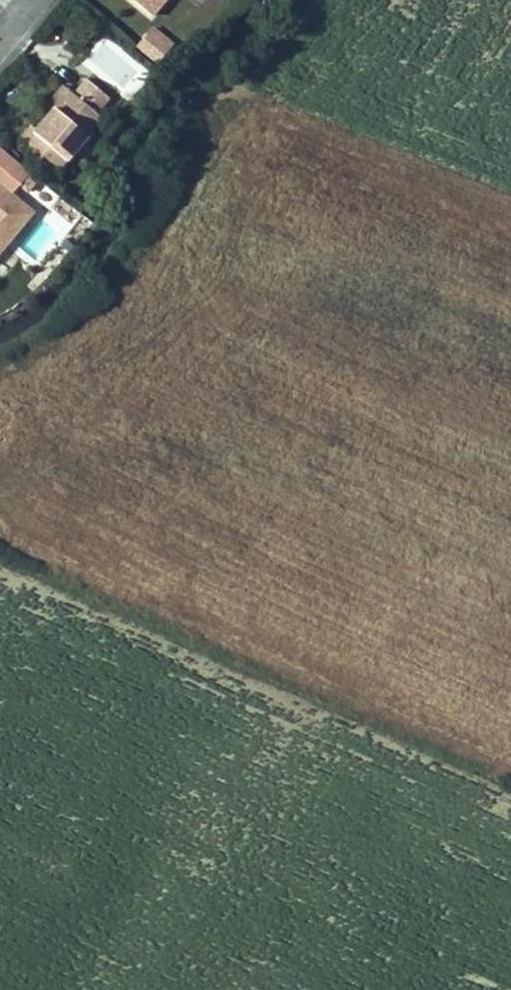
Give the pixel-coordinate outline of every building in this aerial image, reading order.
[(150,23),(168,0),(121,0),(150,23)] [(134,50),(160,66),(175,42),(149,27),(134,50)] [(108,33),(80,61),(124,104),(151,77),(108,33)] [(50,110),(55,114),(69,96),(64,92),(50,110)] [(33,131),(23,143),(60,175),(102,123),(69,96),(55,114),(38,135),(33,131)] [(38,215),(0,186),(0,265),(38,215)]
